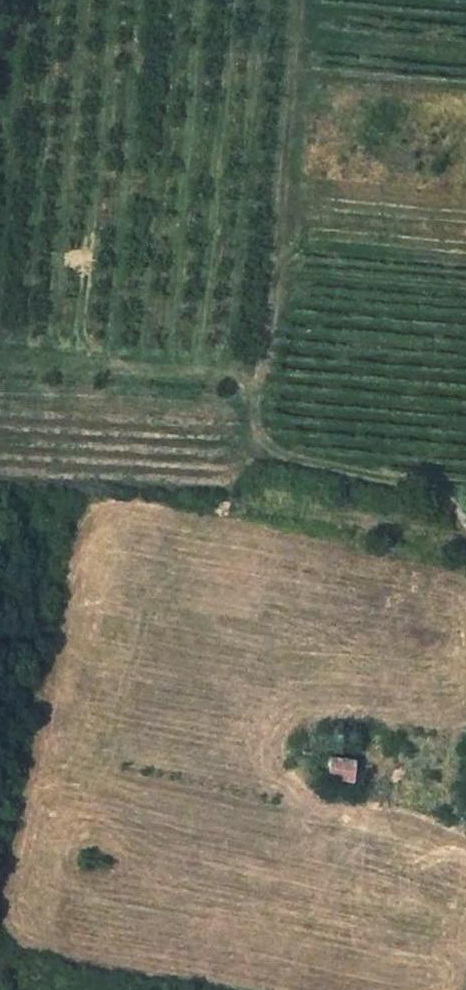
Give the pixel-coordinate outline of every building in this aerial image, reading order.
[(343,785),(344,765),(320,763),(318,782),(343,785)]
